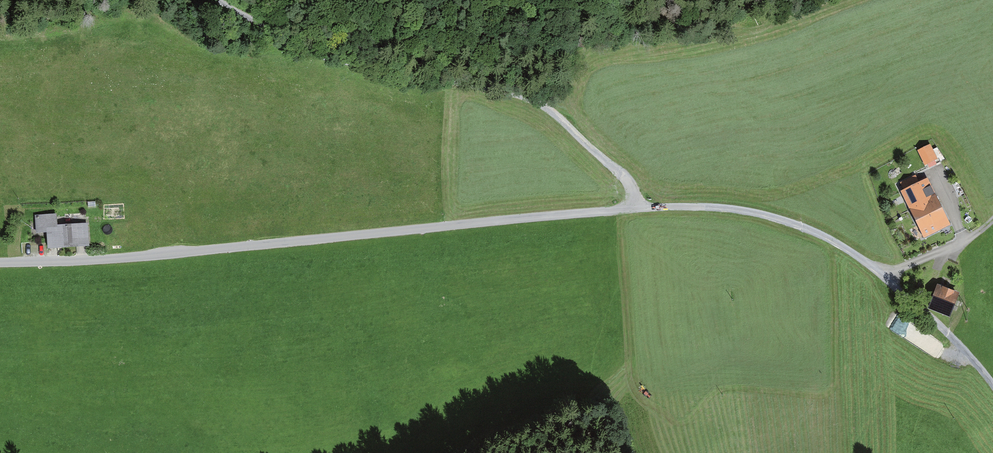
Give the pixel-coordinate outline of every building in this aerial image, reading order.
[(918,148),(925,163),(939,156),(932,141),(918,148)] [(928,177),(904,189),(920,218),(904,226),(915,247),(954,227),(928,177)] [(61,208),(37,209),(38,231),(48,231),(49,247),(92,245),(91,218),(61,219),(61,208)] [(966,289),(944,279),(934,303),(955,313),(966,289)]
